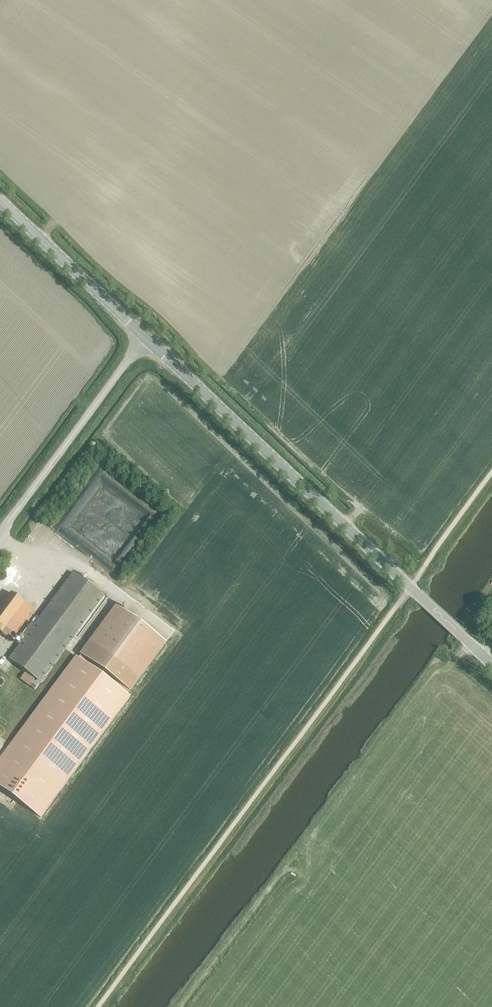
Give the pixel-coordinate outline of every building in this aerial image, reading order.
[(9,659),(40,682),(104,596),(73,573),(9,659)] [(10,640),(33,609),(11,593),(0,609),(0,632),(10,640)] [(80,654),(130,691),(166,642),(115,605),(80,654)] [(0,759),(0,788),(40,818),(130,696),(76,656),(0,759)] [(13,673),(4,680),(8,685),(17,678),(13,673)] [(3,741),(8,732),(0,727),(0,739),(3,741)]
